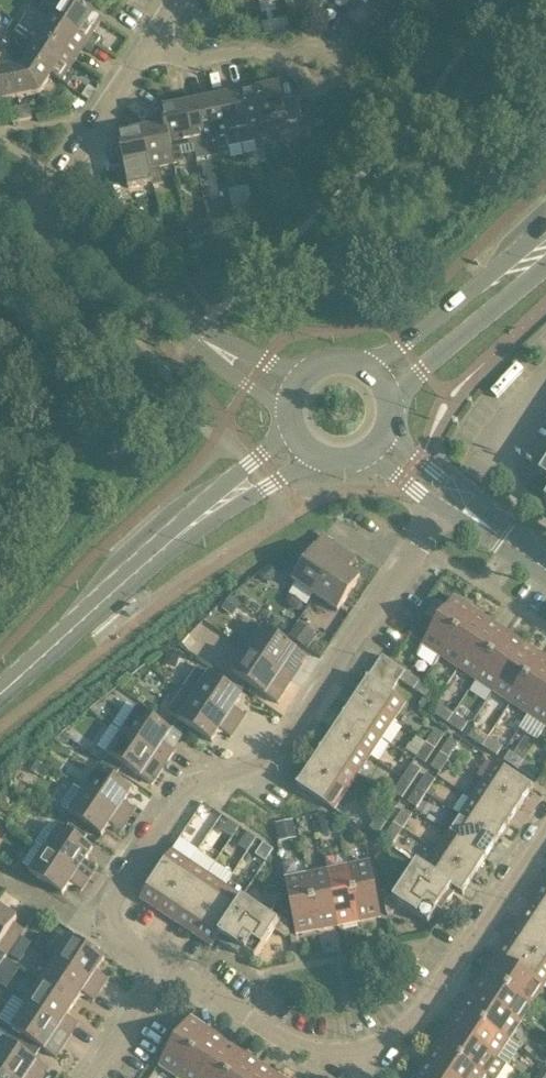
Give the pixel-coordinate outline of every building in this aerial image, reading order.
[(102,21),(70,0),(66,0),(53,19),(95,46),(100,39),(93,34),(102,21)] [(321,0),(312,0),(311,22),(312,23),(325,2),(321,0)] [(384,0),(372,0),(367,8),(375,14),(384,0)] [(375,14),(383,19),(392,6),(405,14),(414,0),(384,0),(375,14)] [(20,25),(32,33),(38,25),(25,17),(20,25)] [(327,24),(318,18),(312,26),(321,32),(327,24)] [(90,54),(95,46),(53,19),(40,39),(75,61),(83,49),(90,54)] [(287,19),(282,20),(279,26),(280,30),(289,28),(287,19)] [(20,25),(14,33),(27,42),(32,33),(20,25)] [(66,74),(75,61),(40,39),(27,59),(52,75),(51,76),(68,87),(69,86),(73,79),(66,74)] [(39,94),(51,76),(52,75),(27,59),(21,67),(11,69),(17,98),(39,94)] [(17,98),(11,69),(1,71),(0,70),(0,102),(17,98)] [(255,91),(267,147),(276,145),(273,129),(287,126),(287,125),(302,122),(297,99),(282,102),(279,86),(255,91)] [(267,147),(255,91),(232,96),(242,146),(256,143),(257,149),(267,147)] [(232,96),(208,101),(220,156),(230,154),(228,149),(242,146),(232,96)] [(208,101),(185,105),(193,145),(196,161),(220,156),(208,101)] [(338,101),(312,106),(314,120),(341,115),(338,101)] [(165,126),(173,165),(183,163),(180,147),(193,145),(185,105),(160,111),(163,127),(165,126)] [(22,122),(32,120),(29,106),(19,108),(22,122)] [(12,124),(22,122),(19,108),(9,110),(12,124)] [(141,131),(153,186),(163,184),(160,168),(173,165),(165,126),(163,127),(141,131)] [(141,131),(117,136),(128,189),(151,184),(152,186),(153,186),(141,131)] [(227,198),(204,203),(209,224),(232,219),(227,198)] [(292,582),(315,598),(345,553),(328,542),(322,538),(292,582)] [(356,560),(345,553),(315,598),(338,613),(360,580),(348,572),(356,560)] [(261,581),(270,582),(282,574),(273,563),(257,576),(261,581)] [(232,615),(240,604),(231,597),(223,607),(232,615)] [(441,657),(472,611),(453,598),(422,645),(441,657)] [(472,611),(441,657),(459,669),(489,622),(472,611)] [(489,622),(459,669),(476,680),(507,634),(489,622)] [(291,638),(309,649),(317,636),(300,625),(291,638)] [(262,629),(247,652),(292,682),(299,672),(308,659),(296,651),(262,629)] [(507,634),(476,680),(494,692),(524,646),(507,634)] [(511,704),(542,658),(524,646),(494,692),(511,704)] [(285,693),(292,682),(247,652),(232,675),(266,697),(277,705),(285,693)] [(390,693),(398,680),(404,671),(382,656),(355,697),(392,721),(404,703),(390,693)] [(545,689),(545,660),(542,658),(511,704),(529,715),(545,689)] [(182,691),(238,728),(245,718),(234,710),(242,698),(197,668),(182,691)] [(420,681),(404,671),(398,680),(414,690),(420,681)] [(434,691),(420,681),(414,690),(428,700),(434,691)] [(529,715),(545,727),(545,689),(529,715)] [(182,691),(168,714),(179,721),(212,743),(219,732),(231,740),(238,728),(182,691)] [(343,714),(380,739),(392,721),(355,697),(343,714)] [(127,703),(112,726),(123,733),(168,763),(175,752),(164,744),(171,732),(138,711),(127,703)] [(447,724),(453,715),(443,708),(440,705),(433,714),(447,724)] [(332,732),(369,757),(380,739),(343,714),(332,732)] [(447,724),(462,733),(468,724),(453,715),(447,724)] [(482,747),(488,738),(475,729),(469,738),(482,747)] [(435,730),(426,744),(435,750),(444,736),(435,730)] [(320,750),(357,774),(369,757),(332,732),(320,750)] [(110,754),(104,762),(119,772),(123,766),(153,786),(168,763),(123,733),(110,754)] [(482,747),(497,757),(503,748),(488,738),(482,747)] [(450,739),(440,754),(449,760),(459,746),(450,739)] [(425,764),(435,750),(426,744),(416,758),(425,764)] [(308,767),(345,792),(357,774),(320,750),(308,767)] [(518,770),(524,761),(509,752),(504,761),(518,770)] [(440,774),(449,760),(440,754),(431,768),(440,774)] [(38,775),(44,765),(36,760),(30,771),(38,775)] [(518,770),(532,780),(538,771),(524,761),(518,770)] [(84,792),(128,822),(136,811),(124,803),(132,791),(114,779),(119,772),(104,762),(84,792)] [(521,806),(533,789),(495,764),(484,782),(521,806)] [(412,765),(402,779),(412,785),(421,771),(412,765)] [(296,786),(333,810),(345,792),(308,767),(296,786)] [(426,774),(417,789),(426,795),(436,780),(426,774)] [(402,800),(412,785),(402,779),(393,794),(402,800)] [(521,806),(484,782),(472,799),(509,824),(521,806)] [(128,822),(84,792),(74,786),(62,804),(63,810),(70,814),(69,815),(102,837),(110,825),(121,833),(128,822)] [(417,789),(408,803),(417,809),(426,795),(417,789)] [(497,842),(509,824),(472,799),(460,817),(497,842)] [(388,800),(379,814),(388,821),(398,807),(388,800)] [(203,804),(199,811),(211,819),(215,812),(211,809),(203,804)] [(394,824),(403,830),(412,816),(403,810),(394,824)] [(379,835),(388,821),(379,814),(370,829),(379,835)] [(486,859),(497,842),(460,817),(449,835),(486,859)] [(320,820),(324,837),(337,834),(333,818),(320,820)] [(293,821),(276,825),(279,842),(297,839),(293,821)] [(403,830),(394,824),(384,838),(393,845),(403,830)] [(47,827),(35,845),(89,881),(96,870),(85,862),(93,850),(60,828),(59,830),(52,825),(47,827)] [(474,877),(486,859),(449,835),(437,852),(474,877)] [(176,839),(170,850),(205,872),(212,861),(176,839)] [(272,851),(262,844),(256,854),(266,861),(272,851)] [(35,845),(21,865),(31,872),(30,875),(62,896),(70,884),(82,892),(89,881),(35,845)] [(171,852),(140,899),(158,911),(189,864),(172,853),(171,852)] [(463,893),(474,877),(437,852),(425,870),(463,896),(464,894),(463,893)] [(348,867),(359,923),(380,918),(369,863),(348,867)] [(189,864),(158,911),(159,912),(176,923),(207,876),(189,864)] [(464,897),(463,896),(425,870),(417,864),(398,892),(389,885),(382,894),(387,897),(384,901),(384,902),(387,916),(392,914),(399,905),(428,925),(443,902),(447,905),(453,897),(461,902),(464,897)] [(327,872),(338,927),(359,923),(348,867),(327,872)] [(306,876),(317,931),(338,927),(327,872),(306,876)] [(207,876),(176,923),(178,925),(194,935),(224,888),(207,876)] [(285,880),(296,935),(317,931),(306,876),(285,880)] [(542,886),(531,903),(545,914),(545,888),(542,886)] [(224,888),(194,935),(197,937),(212,947),(219,936),(218,935),(241,899),(224,888)] [(212,947),(211,949),(216,952),(221,944),(229,949),(232,945),(241,951),(255,960),(274,931),(283,937),(289,936),(286,921),(285,921),(282,919),(284,915),(285,914),(284,914),(275,908),(269,918),(247,903),(243,901),(244,901),(241,899),(218,935),(219,936),(212,947)] [(519,921),(545,939),(545,914),(531,903),(519,921)] [(6,959),(21,936),(11,929),(17,920),(0,909),(0,955),(6,959)] [(519,921),(507,939),(545,964),(545,939),(519,921)] [(57,962),(101,991),(109,980),(97,972),(105,961),(72,939),(57,962)] [(495,957),(542,988),(545,983),(545,964),(507,939),(495,957)] [(24,953),(15,947),(10,954),(20,960),(24,953)] [(531,1005),(542,988),(495,957),(484,974),(531,1005)] [(42,985),(75,1007),(82,995),(94,1003),(101,991),(57,962),(42,985)] [(519,1023),(531,1005),(484,974),(472,992),(519,1023)] [(27,1007),(72,1037),(79,1025),(68,1018),(75,1007),(42,985),(27,1007)] [(507,1041),(519,1023),(472,992),(460,1009),(507,1041)] [(12,1030),(9,1035),(26,1046),(29,1040),(41,1048),(45,1051),(57,1059),(64,1048),(72,1037),(27,1007),(12,1030)] [(507,1041),(460,1009),(449,1027),(496,1058),(509,1066),(519,1049),(507,1041)] [(190,1018),(159,1065),(177,1077),(208,1030),(190,1018)] [(496,1058),(449,1027),(437,1045),(484,1076),(487,1077),(495,1077),(504,1064),(496,1058)] [(208,1030),(177,1077),(179,1077),(202,1077),(226,1042),(208,1030)] [(12,1077),(44,1077),(49,1069),(38,1061),(34,1059),(22,1051),(26,1046),(9,1035),(6,1040),(0,1036),(0,1070),(12,1077)] [(244,1053),(226,1042),(202,1077),(227,1077),(244,1053)] [(484,1076),(437,1045),(425,1062),(449,1077),(483,1077),(484,1076)] [(244,1053),(227,1077),(252,1077),(261,1065),(244,1053)] [(425,1062),(415,1077),(449,1077),(425,1062)] [(279,1077),(261,1065),(252,1077),(278,1077),(279,1077)]
